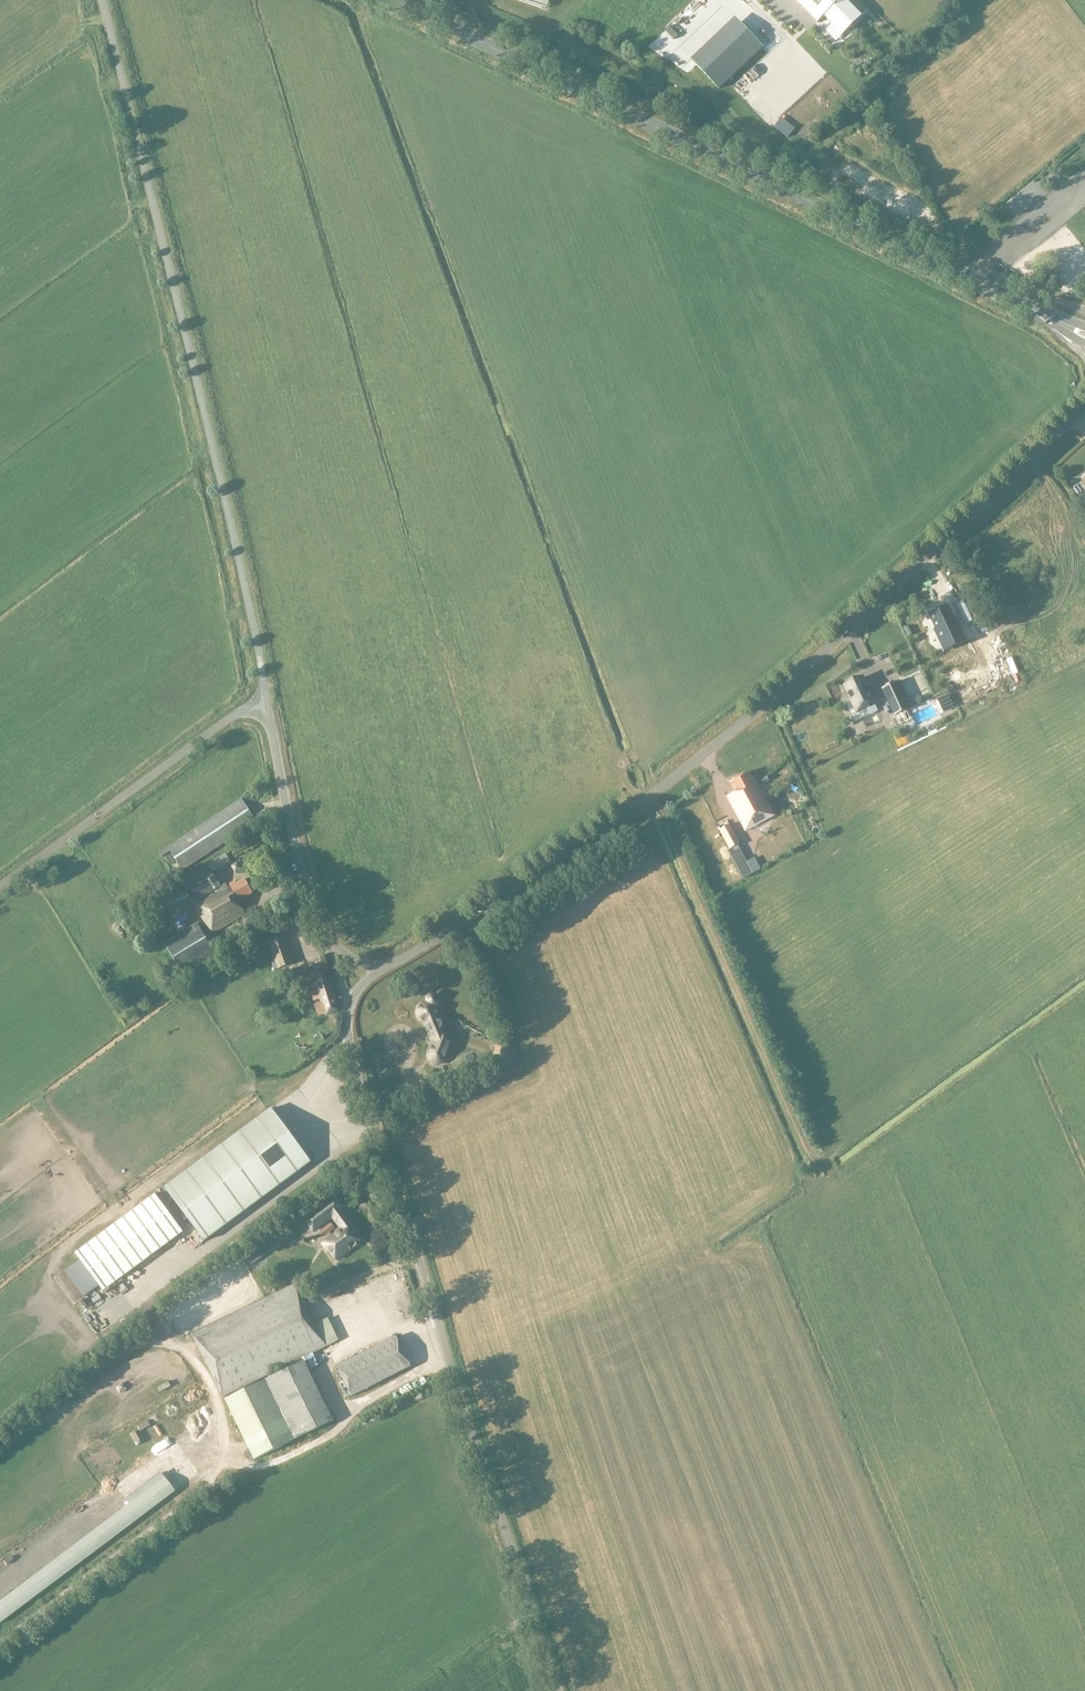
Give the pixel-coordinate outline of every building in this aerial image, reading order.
[(546,9),(549,0),(521,0),(546,9)] [(841,35),(860,17),(843,0),(794,0),(817,23),(823,17),(841,35)] [(718,89),(762,48),(739,23),(695,65),(718,89)] [(773,127),(787,138),(793,131),(779,120),(773,127)] [(946,608),(930,616),(941,640),(957,633),(946,608)] [(865,708),(868,715),(877,711),(862,677),(844,686),(856,712),(865,708)] [(898,681),(891,684),(882,688),(895,715),(910,708),(899,684),(898,681)] [(726,796),(744,831),(774,816),(753,777),(751,778),(748,772),(729,782),(734,792),(726,796)] [(241,799),(159,853),(161,857),(169,852),(182,873),(257,824),(241,799)] [(729,825),(718,830),(729,850),(727,851),(738,873),(741,879),(742,878),(760,869),(758,866),(753,858),(746,862),(737,845),(740,844),(729,825)] [(206,875),(203,868),(180,881),(211,934),(245,914),(238,902),(253,893),(244,879),(236,884),(234,881),(221,889),(213,875),(231,864),(225,854),(209,864),(213,871),(206,875)] [(211,948),(197,924),(163,944),(178,968),(211,948)] [(265,944),(274,970),(291,964),(282,938),(265,944)] [(325,970),(306,976),(312,992),(310,992),(313,1001),(320,999),(326,1016),(339,1011),(325,970)] [(436,1006),(435,1006),(436,1005),(437,1004),(438,1003),(438,1002),(438,1001),(438,1000),(438,999),(437,998),(436,997),(436,996),(435,996),(434,995),(433,995),(432,995),(431,995),(430,996),(429,997),(428,998),(427,999),(427,1000),(427,1001),(427,1002),(425,1002),(424,1003),(423,1003),(421,1004),(421,1005),(420,1006),(419,1008),(418,1010),(418,1011),(418,1012),(418,1013),(418,1014),(418,1015),(418,1016),(419,1017),(419,1018),(421,1020),(422,1021),(424,1022),(425,1024),(426,1026),(426,1028),(427,1030),(428,1031),(429,1033),(430,1034),(433,1043),(429,1052),(429,1054),(429,1055),(429,1056),(429,1057),(429,1058),(430,1060),(431,1061),(432,1062),(434,1063),(435,1063),(436,1063),(438,1063),(439,1063),(440,1063),(441,1062),(442,1062),(442,1061),(443,1060),(444,1059),(451,1042),(451,1041),(451,1039),(451,1038),(451,1037),(451,1036),(450,1035),(450,1034),(449,1034),(448,1033),(448,1032),(446,1032),(445,1031),(444,1031),(443,1031),(442,1031),(440,1028),(441,1027),(442,1026),(442,1025),(442,1024),(441,1023),(441,1022),(440,1021),(439,1021),(438,1021),(437,1021),(436,1018),(437,1017),(437,1016),(438,1015),(438,1014),(438,1013),(438,1012),(438,1011),(437,1010),(437,1009),(437,1008),(436,1007),(436,1006)] [(500,1047),(508,1046),(506,1038),(499,1040),(500,1047)] [(510,1063),(509,1047),(499,1048),(499,1040),(492,1041),(493,1054),(499,1054),(500,1064),(510,1063)] [(421,1081),(418,1087),(427,1090),(430,1085),(421,1081)] [(270,1108),(164,1187),(204,1242),(310,1162),(270,1108)] [(335,1194),(303,1219),(312,1232),(332,1217),(341,1229),(322,1243),(328,1251),(330,1250),(337,1259),(357,1244),(356,1242),(361,1239),(351,1225),(352,1223),(342,1209),(345,1207),(335,1194)] [(155,1195),(75,1254),(103,1291),(183,1232),(155,1195)] [(319,1231),(324,1237),(335,1229),(330,1223),(319,1231)] [(222,1397),(301,1358),(303,1362),(224,1400),(253,1459),(332,1421),(308,1371),(312,1369),(311,1369),(318,1365),(313,1353),(326,1346),(295,1284),(191,1334),(222,1397)] [(336,1366),(351,1397),(411,1367),(395,1336),(336,1366)] [(104,1424),(99,1427),(104,1435),(109,1432),(104,1424)] [(0,1600),(0,1621),(172,1491),(162,1478),(0,1600)]
